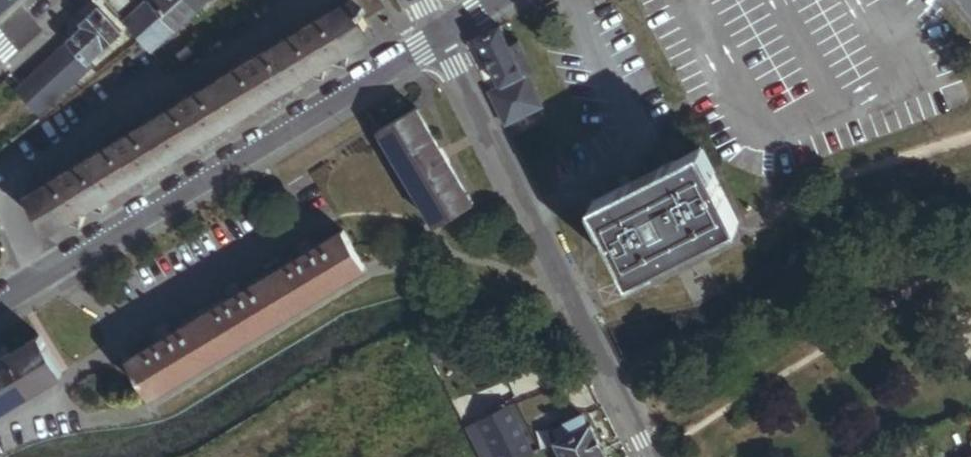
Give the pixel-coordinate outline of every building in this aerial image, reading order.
[(19,0),(0,0),(0,17),(19,0)] [(153,19),(162,11),(152,0),(151,0),(124,24),(142,43),(149,53),(168,37),(153,19)] [(198,10),(188,0),(152,0),(162,11),(153,19),(168,37),(198,10)] [(198,10),(210,0),(188,0),(198,10)] [(375,0),(347,0),(348,1),(361,24),(381,11),(375,0)] [(165,168),(164,165),(193,148),(195,151),(201,153),(232,135),(234,128),(232,125),(261,108),(263,111),(269,112),(299,94),(301,88),(299,85),(337,63),(347,66),(349,64),(350,55),(372,43),(361,24),(348,1),(25,193),(49,233),(68,222),(80,225),(82,224),(84,212),(125,188),(126,191),(135,192),(162,176),(165,168)] [(91,62),(122,33),(99,8),(80,24),(83,28),(69,41),(91,62)] [(507,128),(544,109),(545,109),(532,78),(537,76),(520,43),(513,48),(502,28),(477,41),(501,88),(495,105),(507,128)] [(40,115),(93,65),(91,62),(69,41),(17,90),(40,115)] [(473,204),(417,110),(379,132),(435,227),(473,204)] [(738,227),(713,177),(709,179),(707,175),(709,172),(700,154),(702,152),(701,149),(595,202),(596,205),(600,205),(608,222),(612,223),(613,226),(609,229),(633,280),(636,278),(636,276),(641,272),(658,264),(660,267),(673,260),(674,263),(701,250),(700,247),(713,241),(712,238),(733,227),(734,229),(738,227)] [(153,397),(367,267),(345,229),(315,247),(312,242),(300,249),(303,256),(244,292),(240,286),(229,293),(232,299),(173,335),(169,329),(158,336),(161,342),(131,361),(153,397)] [(61,374),(40,338),(0,362),(0,411),(61,374)] [(467,430),(481,456),(529,456),(533,455),(510,409),(467,430)] [(555,443),(549,446),(551,449),(555,456),(590,456),(603,450),(591,425),(589,427),(583,415),(550,432),(555,443)]
